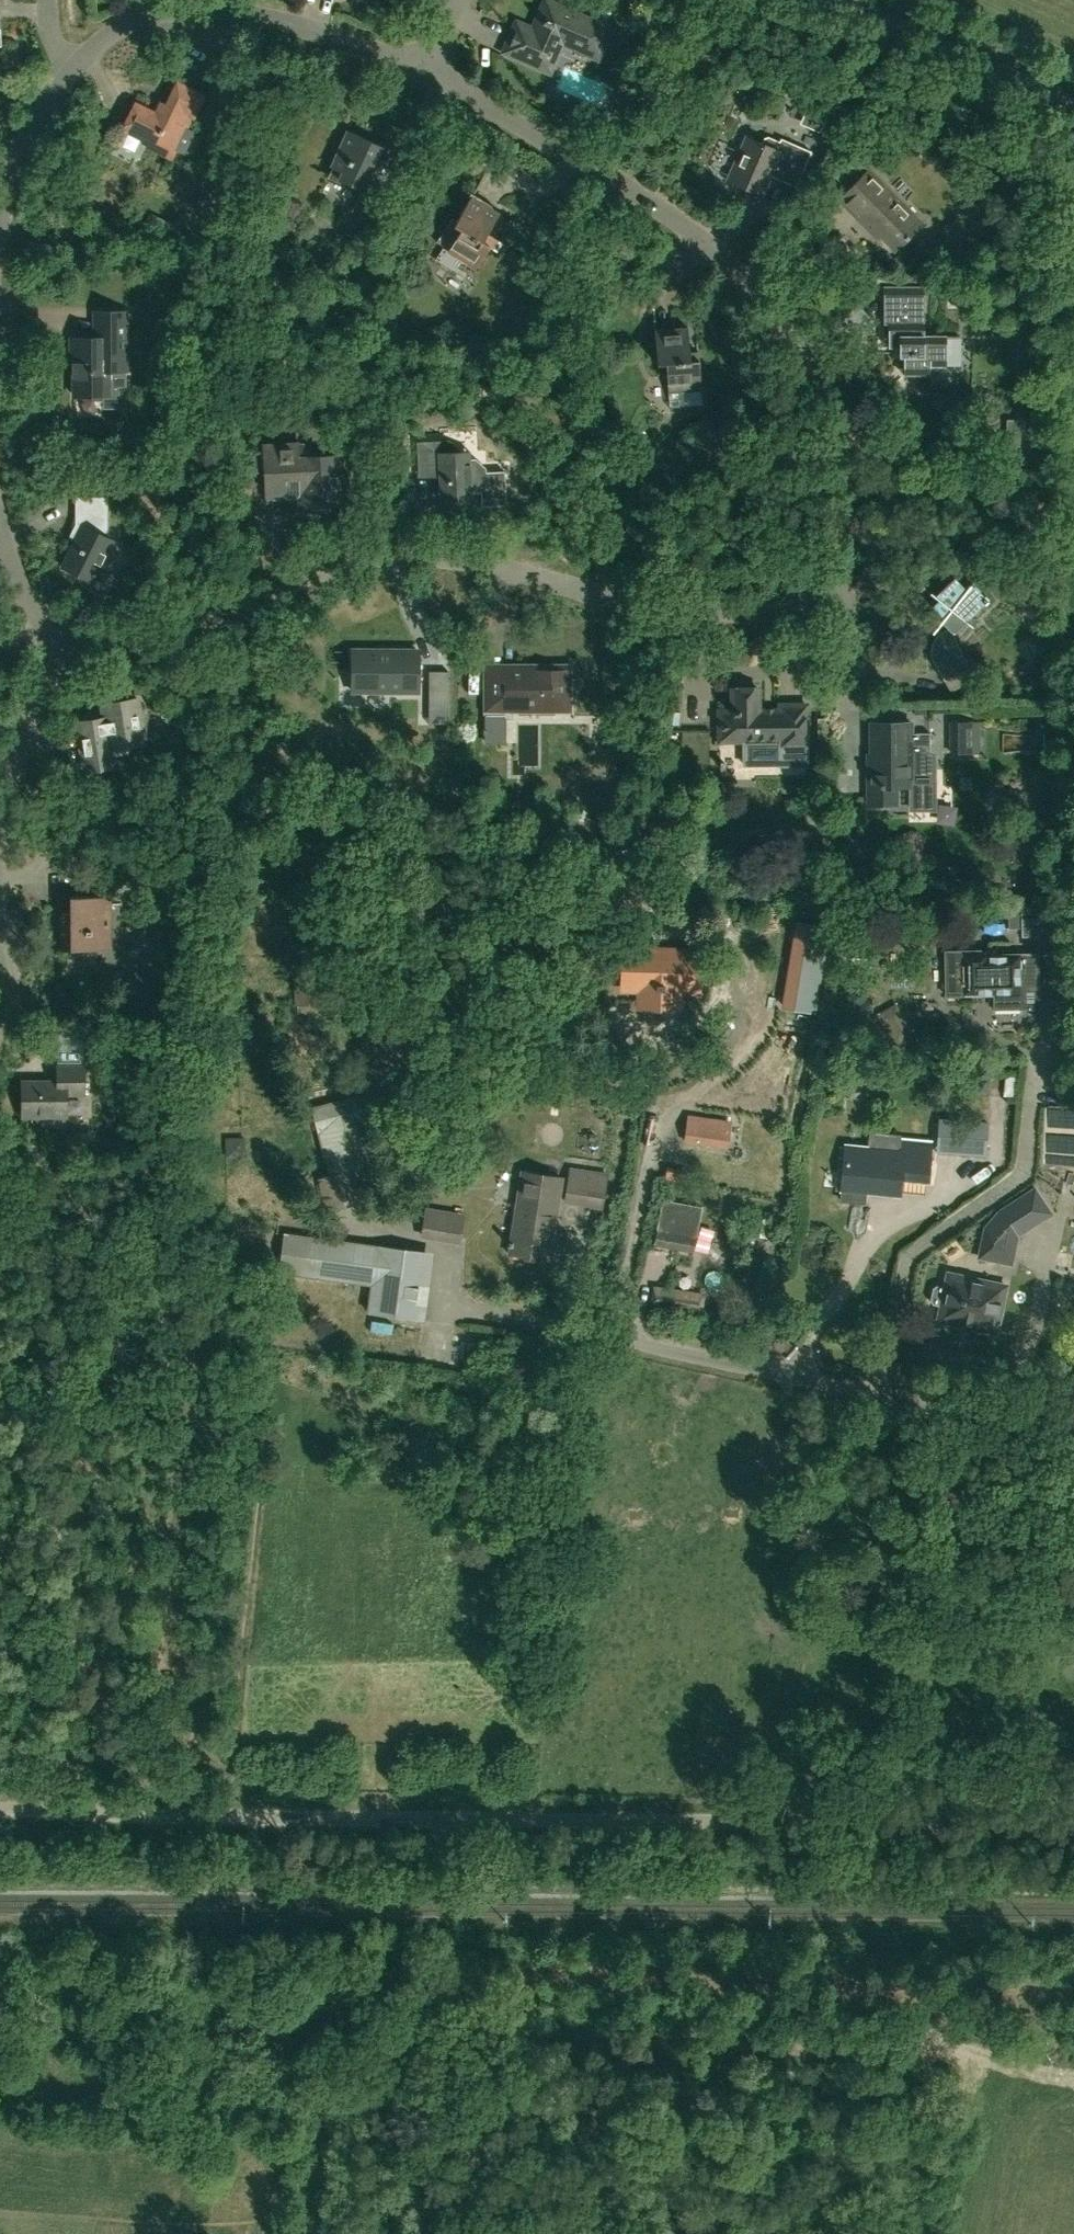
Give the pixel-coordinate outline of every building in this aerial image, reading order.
[(598,57),(610,28),(545,0),(530,37),(514,30),(504,52),(550,71),(562,42),(598,57)] [(193,114),(202,96),(178,84),(162,117),(138,105),(127,127),(151,139),(148,144),(169,155),(191,112),(193,114)] [(820,132),(828,112),(809,104),(801,124),(820,132)] [(932,114),(927,127),(940,132),(945,120),(932,114)] [(368,219),(383,185),(393,164),(378,157),(383,146),(349,131),(329,175),(361,190),(351,211),(368,219)] [(780,141),(769,136),(764,137),(762,143),(748,137),(729,179),(761,194),(770,175),(796,187),(812,151),(782,138),(780,141)] [(899,205),(887,193),(889,190),(865,166),(877,154),(867,145),(835,177),(868,210),(859,219),(871,231),(874,228),(896,250),(923,223),(903,202),(899,205)] [(200,207),(204,198),(191,191),(185,200),(200,207)] [(497,250),(503,240),(488,231),(500,211),(472,193),(453,225),(460,229),(448,249),(477,266),(490,245),(497,250)] [(156,233),(163,219),(151,213),(144,227),(156,233)] [(372,254),(367,229),(354,232),(359,257),(372,254)] [(947,336),(924,336),(925,288),(885,287),(884,324),(889,324),(888,348),(904,348),(903,375),(930,374),(930,366),(946,366),(959,366),(960,337),(947,336)] [(126,369),(125,310),(94,311),(95,337),(71,337),(71,358),(74,358),(74,394),(109,394),(109,369),(126,369)] [(690,351),(688,326),(655,329),(658,364),(667,363),(670,408),(703,405),(699,350),(690,351)] [(1001,432),(1014,434),(1016,420),(1003,419),(1001,432)] [(471,476),(470,458),(449,439),(417,441),(418,472),(440,471),(441,499),(472,497),(472,487),(481,487),(482,505),(507,504),(505,470),(486,471),(487,476),(471,476)] [(345,504),(344,487),(342,454),(312,456),(312,451),(303,443),(298,443),(263,445),(267,499),(300,497),(300,506),(333,504),(345,504)] [(250,494),(256,484),(244,478),(239,487),(250,494)] [(93,581),(113,540),(103,535),(107,528),(107,497),(76,497),(76,523),(72,532),(77,534),(62,566),(93,581)] [(966,589),(954,577),(935,596),(939,600),(932,606),(944,617),(941,621),(948,628),(944,630),(942,631),(939,634),(936,637),(935,638),(934,640),(933,642),(932,644),(932,645),(931,647),(931,649),(931,652),(931,654),(932,656),(932,658),(933,660),(934,662),(935,665),(945,681),(970,668),(953,634),(989,598),(971,581),(966,589)] [(418,653),(346,653),(346,696),(419,697),(418,653)] [(569,702),(569,678),(560,678),(559,677),(559,666),(510,666),(510,673),(503,680),(486,679),(486,715),(509,715),(509,710),(562,709),(569,702)] [(447,676),(430,676),(431,706),(447,706),(447,676)] [(970,687),(966,689),(953,695),(955,700),(962,700),(971,699),(974,697),(970,687)] [(719,710),(720,735),(744,735),(744,743),(744,764),(782,764),(782,746),(806,746),(806,765),(807,765),(807,746),(807,704),(781,705),(781,707),(781,714),(759,714),(759,708),(759,688),(732,689),(733,710),(719,710)] [(102,704),(104,717),(77,721),(79,733),(85,771),(115,766),(113,755),(127,753),(130,750),(130,746),(145,744),(138,698),(102,704)] [(960,751),(980,750),(979,720),(960,720),(960,751)] [(897,804),(897,786),(912,786),(911,801),(925,801),(926,752),(930,751),(930,732),(895,732),(895,754),(868,754),(868,786),(869,804),(897,804)] [(459,786),(459,809),(469,809),(469,786),(459,786)] [(642,860),(642,850),(623,849),(622,860),(642,860)] [(109,950),(110,897),(70,896),(70,912),(63,912),(62,949),(109,950)] [(1022,936),(1051,936),(1050,912),(1022,913),(1022,936)] [(828,927),(798,923),(791,965),(822,970),(828,927)] [(154,935),(152,939),(154,943),(158,945),(163,943),(164,939),(162,935),(158,933),(154,935)] [(699,991),(701,948),(624,945),(622,989),(638,989),(683,991),(699,991)] [(1037,954),(989,955),(989,951),(946,952),(947,995),(995,994),(995,1008),(1021,1008),(1038,1007),(1038,985),(1037,954)] [(294,1004),(325,1004),(324,982),(293,983),(294,1004)] [(22,1115),(68,1115),(67,1094),(85,1094),(85,1066),(57,1066),(57,1082),(22,1082),(22,1115)] [(1017,1077),(1004,1076),(1003,1096),(1016,1097),(1017,1077)] [(327,1212),(364,1202),(354,1168),(369,1164),(357,1122),(373,1117),(366,1092),(311,1108),(331,1175),(318,1179),(327,1212)] [(965,1118),(962,1155),(987,1157),(989,1120),(965,1118)] [(32,1145),(42,1145),(41,1130),(32,1130),(32,1145)] [(226,1157),(246,1156),(245,1136),(225,1137),(226,1157)] [(846,1145),(841,1198),(865,1201),(865,1190),(899,1194),(900,1176),(928,1179),(931,1142),(903,1139),(901,1150),(846,1145)] [(607,1174),(569,1168),(565,1204),(585,1207),(602,1209),(607,1174)] [(550,1258),(562,1177),(522,1171),(509,1252),(550,1258)] [(1019,1237),(1054,1214),(1035,1186),(1001,1209),(986,1228),(979,1256),(1011,1263),(1017,1236),(1019,1237)] [(694,1252),(699,1229),(703,1207),(664,1200),(656,1245),(694,1252)] [(461,1244),(465,1213),(425,1206),(420,1237),(461,1244)] [(413,1317),(422,1251),(285,1232),(279,1272),(372,1284),(368,1311),(413,1317)] [(999,1314),(1006,1284),(948,1272),(945,1287),(937,1285),(933,1288),(930,1300),(933,1305),(942,1307),(939,1320),(961,1325),(962,1321),(973,1323),(973,1324),(997,1330),(1000,1315),(999,1314)] [(703,1293),(654,1286),(650,1310),(700,1317),(703,1293)] [(823,2232),(825,2225),(811,2222),(808,2233),(806,2233),(805,2233),(831,2233),(823,2232)]
